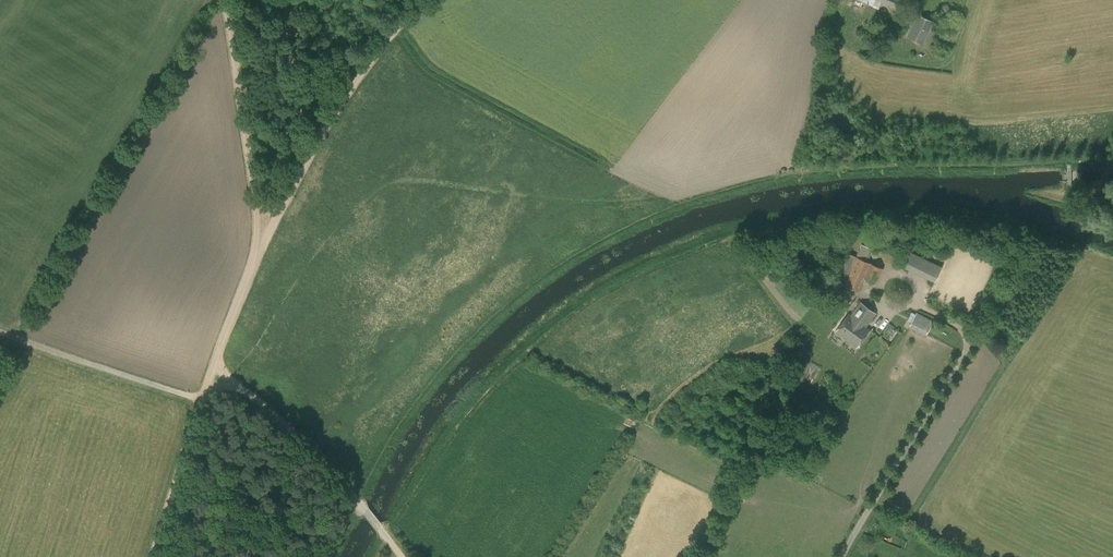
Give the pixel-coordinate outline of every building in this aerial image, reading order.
[(878,9),(880,3),(896,10),(900,0),(856,0),(878,9)] [(916,14),(905,37),(922,45),(933,21),(916,14)] [(861,244),(843,285),(858,291),(864,278),(875,283),(882,268),(867,261),(873,249),(868,247),(869,244),(866,243),(864,246),(861,244)] [(910,252),(902,267),(934,283),(941,267),(910,252)] [(860,302),(850,316),(848,314),(835,332),(856,348),(869,330),(865,327),(875,314),(860,302)] [(906,321),(922,329),(928,318),(915,311),(913,313),(911,312),(906,321)] [(889,326),(880,336),(888,343),(897,332),(889,326)] [(797,357),(788,375),(800,381),(808,363),(797,357)]
